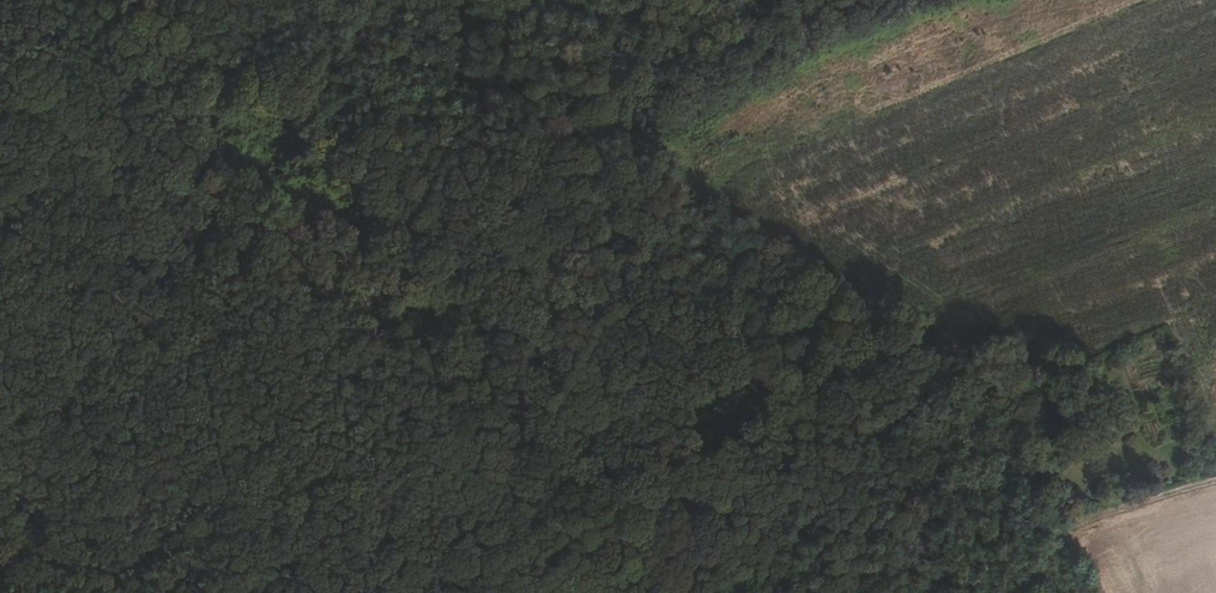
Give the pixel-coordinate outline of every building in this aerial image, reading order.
[(1124,418),(1135,414),(1130,403),(1120,408),(1124,418)]
